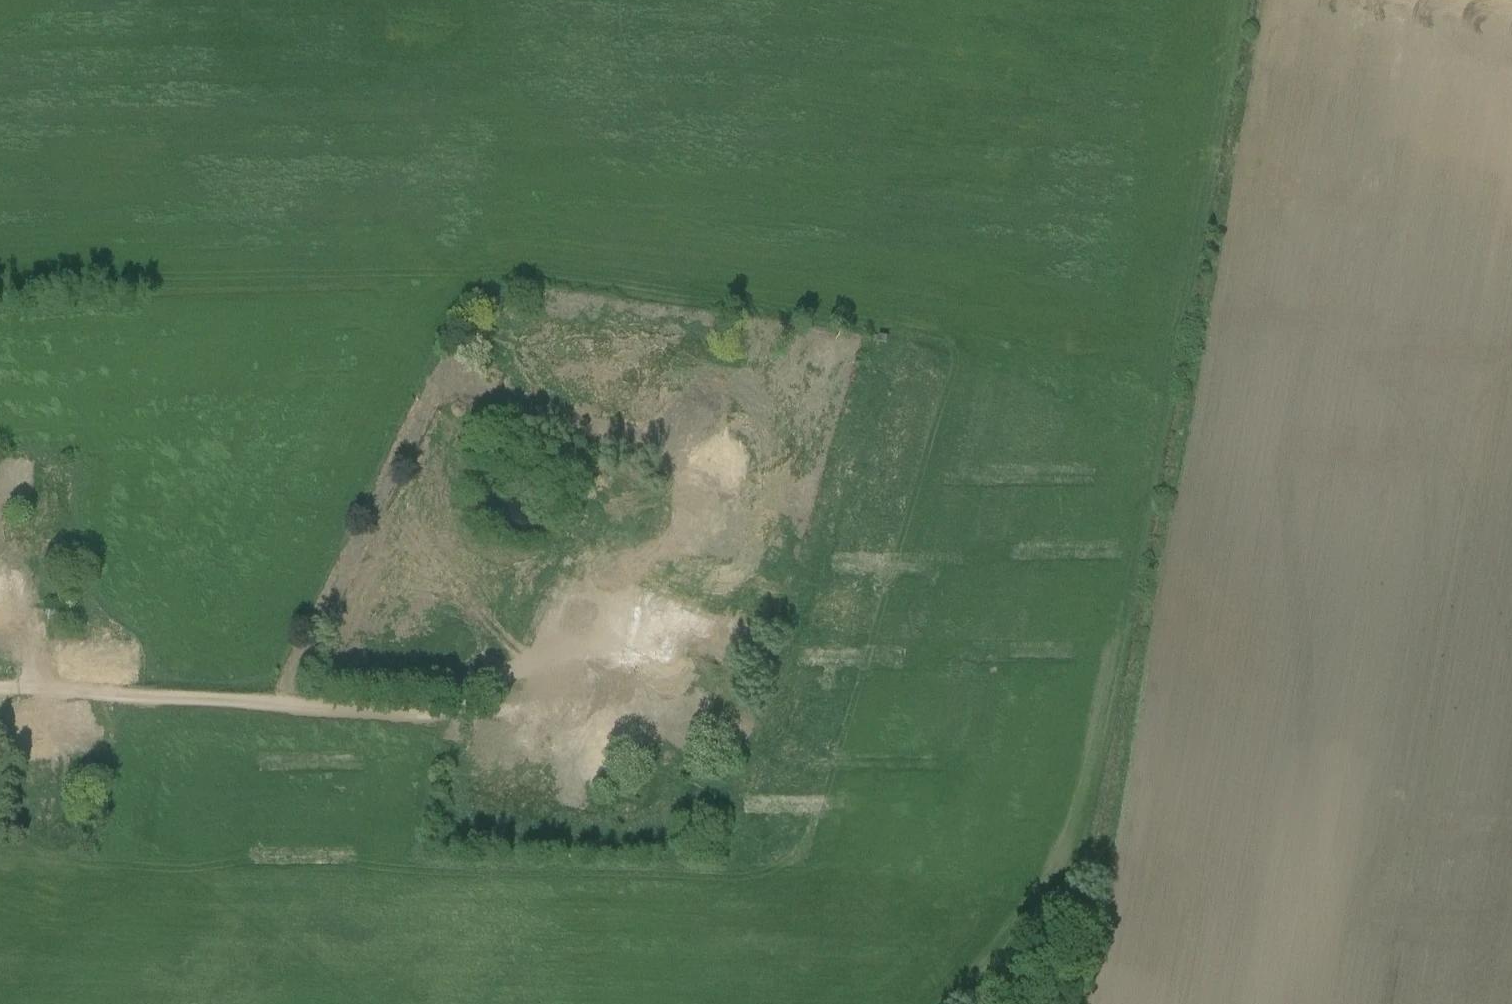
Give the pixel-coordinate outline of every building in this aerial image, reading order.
[(756,636),(701,615),(682,608),(683,604),(643,589),(620,648),(671,668),(684,634),(692,637),(763,663),(773,640),(757,634),(756,636)]
